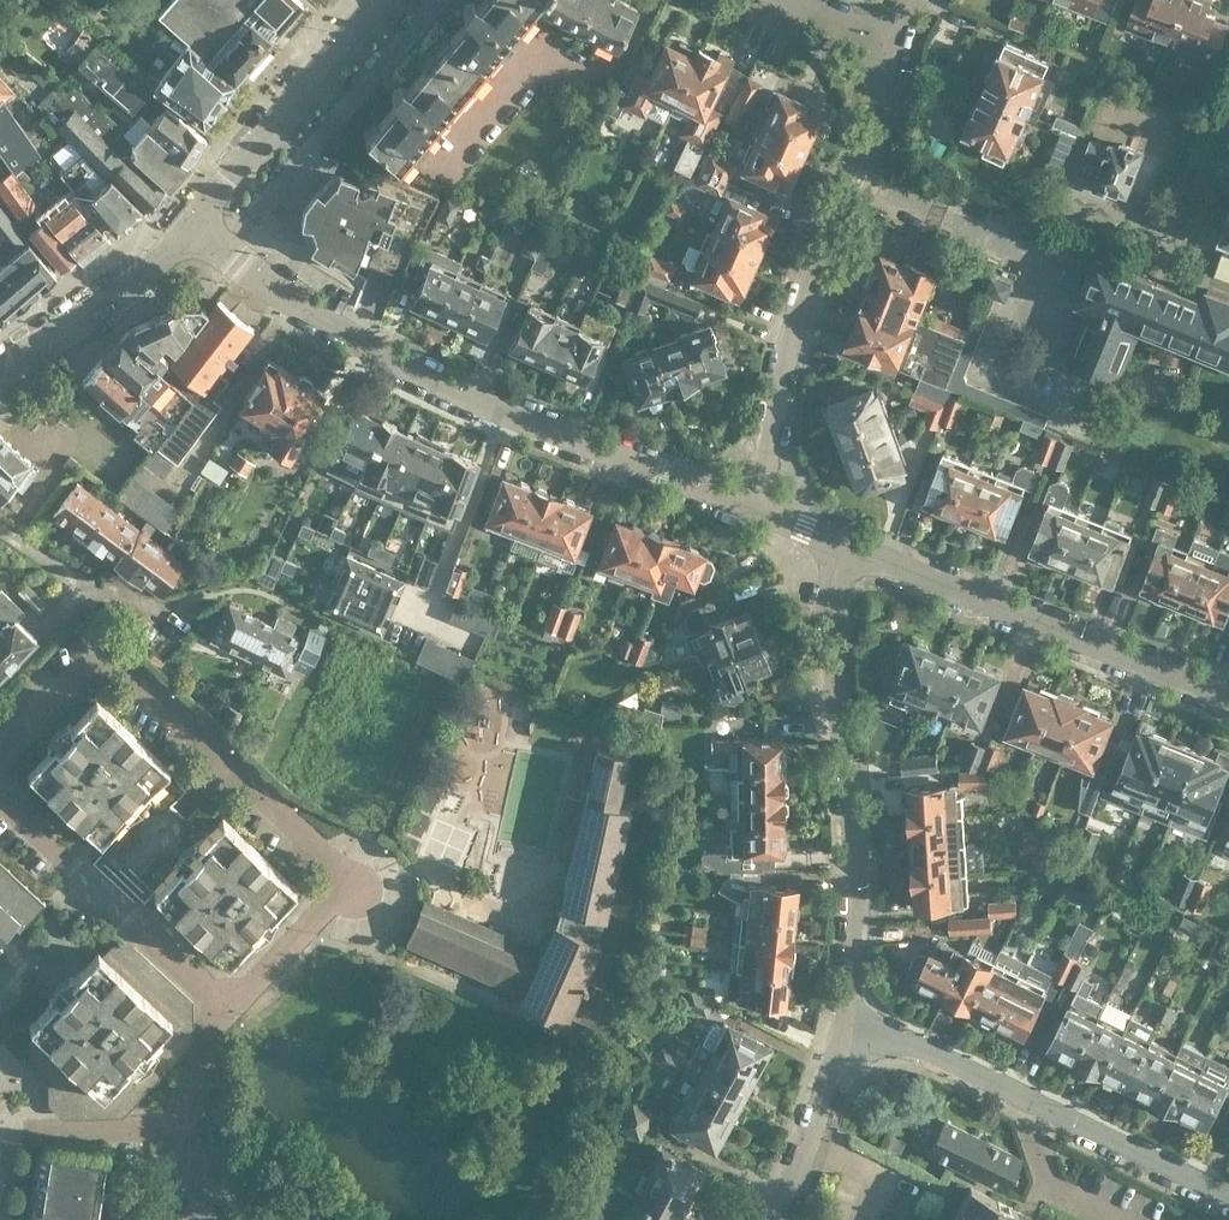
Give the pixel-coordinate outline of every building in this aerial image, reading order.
[(159,12),(177,27),(188,37),(188,38),(235,79),(269,42),(267,41),(279,28),(280,29),(304,2),(302,0),(170,0),(159,12)] [(621,0),(481,0),(477,4),(470,1),(461,12),(465,18),(406,89),(400,85),(390,98),(395,103),(365,138),(405,173),(543,7),(617,45),(635,7),(621,0)] [(1093,14),(1099,0),(1056,0),(1093,14)] [(1170,43),(1186,0),(1154,0),(1153,1),(1150,0),(1137,0),(1127,27),(1170,43)] [(1170,43),(1215,61),(1228,25),(1227,24),(1225,29),(1213,24),(1216,15),(1206,12),(1211,0),(1186,0),(1170,43)] [(67,48),(79,58),(97,34),(85,25),(67,48)] [(146,69),(142,76),(204,122),(235,79),(188,38),(188,37),(177,27),(163,44),(176,54),(158,78),(146,69)] [(94,43),(79,63),(132,109),(149,89),(153,85),(97,40),(94,43)] [(992,72),(982,95),(1027,114),(1038,119),(1055,82),(1044,77),(1044,76),(1043,75),(1049,63),(1005,43),(998,59),(995,60),(991,68),(992,72)] [(620,86),(608,111),(617,115),(622,105),(644,117),(646,114),(663,122),(668,112),(697,52),(680,44),(677,49),(667,44),(649,79),(636,72),(627,89),(620,86)] [(7,65),(36,91),(52,73),(24,47),(7,65)] [(697,52),(668,112),(685,121),(678,135),(688,139),(675,166),(689,173),(719,114),(706,108),(728,65),(699,50),(698,53),(697,52)] [(14,172),(24,166),(42,154),(7,103),(19,95),(0,74),(0,152),(14,172)] [(733,105),(739,108),(746,111),(758,84),(746,78),(733,105)] [(114,141),(122,132),(76,86),(68,86),(43,112),(50,117),(49,117),(56,125),(55,125),(82,153),(89,161),(91,159),(143,210),(144,211),(166,190),(122,147),(121,148),(114,141)] [(764,119),(808,138),(820,111),(776,91),(764,119)] [(1027,114),(982,95),(972,117),(969,118),(965,125),(966,129),(965,132),(987,143),(982,154),(1003,163),(1008,152),(1009,153),(1015,139),(1021,142),(1027,129),(1021,126),(1027,114)] [(739,108),(733,105),(725,120),(733,123),(739,108)] [(122,147),(166,190),(168,188),(191,163),(207,137),(181,117),(167,106),(132,144),(122,132),(114,141),(121,148),(122,147)] [(1057,115),(1052,125),(1076,135),(1080,125),(1057,115)] [(808,138),(764,119),(752,145),(796,164),(808,138)] [(1061,129),(1044,169),(1059,175),(1076,136),(1061,129)] [(1092,138),(1087,152),(1105,159),(1094,189),(1108,194),(1110,188),(1126,194),(1142,151),(1122,144),(1120,149),(1092,138)] [(796,164),(752,145),(740,171),(784,191),(796,164)] [(91,159),(89,161),(82,153),(60,172),(90,208),(94,205),(117,232),(143,210),(91,159)] [(702,170),(725,180),(731,166),(708,156),(702,170)] [(359,256),(403,272),(440,194),(373,169),(369,179),(360,183),(333,173),(319,190),(308,205),(305,224),(312,246),(354,270),(359,256)] [(725,180),(702,170),(696,184),(719,194),(725,180)] [(45,216),(13,176),(0,186),(0,192),(19,218),(28,212),(38,224),(29,232),(62,270),(78,256),(45,216)] [(45,216),(78,256),(83,261),(111,238),(91,215),(89,217),(71,194),(45,216)] [(715,224),(761,245),(774,217),(728,196),(715,224)] [(437,218),(450,225),(460,203),(447,197),(437,218)] [(666,211),(682,218),(687,207),(671,200),(666,211)] [(2,321),(56,275),(29,241),(0,203),(0,318),(2,321)] [(703,251),(749,271),(761,245),(715,224),(703,251)] [(521,252),(533,258),(544,235),(532,229),(521,252)] [(544,235),(533,258),(534,259),(530,267),(542,273),(558,241),(544,235)] [(436,316),(456,272),(460,263),(435,252),(434,255),(425,250),(415,273),(424,277),(412,303),(420,306),(419,309),(436,316)] [(749,271),(703,251),(691,278),(737,299),(749,271)] [(1219,268),(1228,271),(1228,253),(1224,251),(1219,268)] [(475,266),(486,271),(493,258),(481,252),(475,266)] [(640,278),(655,284),(665,288),(669,279),(670,280),(676,263),(649,253),(642,269),(643,270),(642,273),(629,267),(616,300),(629,305),(640,278)] [(1077,301),(1090,306),(1068,361),(1117,381),(1139,326),(1228,363),(1228,297),(1207,288),(1203,298),(1095,254),(1077,301)] [(863,302),(917,321),(921,311),(925,309),(928,299),(927,294),(934,275),(910,266),(909,268),(880,257),(863,302)] [(436,316),(459,327),(479,283),(456,272),(436,316)] [(640,278),(629,305),(629,307),(644,313),(649,298),(650,298),(655,284),(640,278)] [(996,298),(1005,301),(1011,286),(992,279),(987,291),(985,290),(984,293),(996,298)] [(479,283),(459,327),(475,334),(476,332),(484,335),(503,293),(479,283)] [(673,291),(665,288),(655,284),(650,298),(668,305),(673,291)] [(673,291),(668,305),(695,316),(700,301),(673,291)] [(191,329),(157,369),(194,401),(215,377),(219,372),(253,328),(217,299),(208,311),(194,330),(191,329)] [(947,403),(950,395),(952,389),(947,387),(965,340),(917,321),(863,302),(845,347),(916,375),(911,388),(915,390),(933,397),(947,403)] [(119,337),(157,369),(191,329),(194,330),(208,311),(201,305),(180,306),(161,312),(128,327),(119,337)] [(518,352),(534,359),(553,315),(529,305),(511,345),(520,349),(518,352)] [(534,359),(559,371),(579,327),(553,315),(534,359)] [(579,327),(559,371),(576,378),(577,375),(585,378),(608,326),(597,322),(593,333),(579,327)] [(678,335),(680,340),(694,379),(722,370),(707,325),(678,335)] [(157,369),(119,337),(101,359),(176,424),(194,401),(157,369)] [(680,340),(652,350),(667,392),(695,383),(694,379),(680,340)] [(667,392),(652,350),(651,346),(632,352),(633,356),(624,359),(639,402),(667,392)] [(176,424),(101,359),(81,381),(136,427),(129,436),(151,453),(154,452),(157,448),(176,424)] [(239,408),(266,424),(295,377),(267,361),(239,408)] [(176,424),(157,448),(177,463),(221,404),(214,399),(228,379),(219,372),(215,377),(194,401),(176,424)] [(295,377),(266,424),(278,431),(269,447),(289,459),(326,396),(295,377)] [(831,405),(842,433),(884,417),(873,389),(831,405)] [(909,404),(928,411),(933,397),(915,390),(909,404)] [(947,403),(940,420),(955,426),(965,401),(950,395),(947,403)] [(937,428),(940,420),(947,403),(933,397),(928,411),(923,422),(937,428)] [(356,410),(327,469),(357,483),(384,420),(382,420),(382,419),(381,422),(356,410)] [(986,425),(996,429),(1002,415),(992,411),(986,425)] [(884,417),(842,433),(852,461),(895,445),(884,417)] [(1025,417),(1020,429),(1040,436),(1044,425),(1025,417)] [(357,483),(355,486),(373,494),(379,497),(407,433),(395,428),(396,426),(384,420),(357,483)] [(1038,458),(1050,463),(1062,433),(1048,429),(1038,458)] [(407,433),(379,497),(401,507),(431,439),(418,433),(416,437),(407,433)] [(1062,433),(1050,463),(1065,468),(1073,443),(1060,438),(1062,433)] [(1,436),(0,435),(0,498),(12,485),(22,492),(35,471),(28,465),(30,461),(1,436)] [(431,439),(401,507),(426,518),(450,453),(442,450),(443,445),(431,439)] [(895,445),(852,461),(863,490),(906,474),(895,445)] [(246,456),(238,451),(230,463),(238,469),(246,456)] [(426,518),(425,519),(451,528),(476,461),(451,452),(450,453),(426,518)] [(1095,467),(1104,472),(1111,457),(1102,453),(1095,467)] [(943,454),(924,503),(951,513),(970,464),(969,464),(943,454)] [(246,456),(238,469),(247,475),(255,462),(246,456)] [(970,464),(951,513),(979,524),(997,477),(998,476),(983,470),(970,464)] [(997,477),(979,524),(1006,535),(1025,486),(1033,490),(1038,477),(1035,469),(1024,465),(1017,468),(1014,478),(1000,471),(997,477)] [(1146,501),(1158,506),(1167,481),(1155,476),(1146,501)] [(484,526),(515,538),(532,490),(503,479),(484,526)] [(1031,552),(1057,562),(1077,513),(1063,507),(1069,492),(1066,485),(1057,481),(1050,485),(1043,502),(1050,504),(1031,552)] [(1167,481),(1158,506),(1173,511),(1182,487),(1167,481)] [(52,516),(92,545),(116,513),(76,483),(52,516)] [(515,538),(540,548),(558,500),(532,490),(515,538)] [(558,500),(540,548),(570,559),(588,512),(558,500)] [(92,545),(114,562),(138,529),(116,513),(92,545)] [(1057,562),(1085,573),(1106,520),(1102,530),(1087,524),(1090,517),(1077,513),(1057,562)] [(1106,520),(1085,573),(1113,583),(1132,534),(1121,530),(1122,526),(1106,520)] [(597,570),(627,581),(645,533),(614,522),(597,570)] [(302,523),(297,533),(309,538),(314,528),(302,523)] [(334,525),(329,536),(341,541),(345,531),(334,525)] [(1155,556),(1142,589),(1169,599),(1186,556),(1171,550),(1178,533),(1158,525),(1147,553),(1155,556)] [(138,529),(114,562),(140,581),(164,549),(138,529)] [(627,581),(654,591),(672,544),(645,533),(627,581)] [(371,542),(367,553),(378,558),(383,547),(371,542)] [(1186,556),(1169,599),(1196,610),(1215,561),(1206,557),(1209,548),(1193,542),(1188,557),(1186,556)] [(672,544),(654,591),(665,595),(671,578),(692,585),(695,576),(704,579),(710,576),(715,565),(712,558),(672,544)] [(383,547),(378,558),(390,563),(395,553),(383,547)] [(1196,610),(1224,621),(1228,609),(1228,552),(1220,548),(1215,561),(1196,610)] [(164,549),(140,581),(160,595),(184,563),(164,549)] [(270,552),(262,571),(277,577),(280,569),(285,558),(270,552)] [(347,555),(336,581),(392,605),(403,580),(347,555)] [(285,558),(280,569),(292,574),(296,564),(285,558)] [(443,596),(456,601),(457,599),(460,593),(470,569),(455,564),(443,596)] [(417,570),(413,582),(428,588),(432,576),(417,570)] [(336,581),(325,606),(381,631),(392,605),(336,581)] [(460,593),(457,599),(482,609),(488,593),(466,585),(462,594),(460,593)] [(35,639),(15,620),(23,612),(1,590),(0,591),(0,676),(35,639)] [(697,634),(707,661),(758,642),(758,641),(762,637),(759,628),(752,627),(747,614),(733,619),(732,616),(708,624),(705,612),(714,608),(711,593),(683,602),(674,624),(686,620),(690,636),(697,634)] [(544,627),(558,633),(567,605),(554,600),(544,627)] [(213,639),(261,663),(278,628),(273,625),(228,603),(220,619),(211,614),(201,634),(213,640),(213,639)] [(456,603),(450,618),(492,635),(499,620),(456,603)] [(567,605),(558,633),(572,638),(582,611),(567,605)] [(278,628),(261,663),(285,675),(290,664),(307,673),(324,637),(308,629),(303,640),(290,634),(295,625),(277,616),(273,625),(278,628)] [(634,644),(628,658),(643,664),(652,642),(637,635),(634,644)] [(472,658),(426,638),(417,659),(463,679),(472,658)] [(620,655),(628,658),(634,644),(625,640),(620,655)] [(758,642),(707,661),(714,678),(709,680),(717,700),(733,701),(739,699),(734,687),(755,679),(754,676),(769,670),(765,659),(768,654),(765,645),(759,645),(758,642)] [(923,705),(941,655),(912,644),(911,645),(904,642),(897,660),(904,663),(890,699),(920,711),(922,705),(923,705)] [(937,711),(951,716),(970,667),(941,655),(923,705),(924,700),(939,706),(937,711)] [(970,667),(951,716),(952,712),(967,717),(965,722),(979,727),(985,713),(986,713),(995,689),(994,689),(998,678),(970,667)] [(658,696),(682,699),(684,684),(660,681),(658,696)] [(1009,733),(1038,745),(1058,695),(1045,690),(1044,693),(1028,686),(1009,733)] [(1061,696),(1058,695),(1038,745),(1066,756),(1086,706),(1073,701),(1074,699),(1062,694),(1061,696)] [(661,699),(659,715),(680,719),(683,703),(661,699)] [(124,863),(229,961),(298,886),(224,818),(217,825),(200,808),(189,820),(172,804),(187,788),(176,778),(172,782),(165,775),(171,769),(97,700),(28,774),(108,848),(103,852),(119,868),(124,863)] [(1086,706),(1066,756),(1084,763),(1078,811),(1089,815),(1119,741),(1106,736),(1112,720),(1098,715),(1099,712),(1086,706)] [(1119,753),(1102,796),(1143,812),(1148,799),(1171,741),(1152,733),(1151,737),(1140,732),(1135,745),(1134,744),(1128,757),(1119,753)] [(729,752),(729,770),(782,769),(781,740),(711,741),(711,752),(729,752)] [(1148,799),(1143,812),(1171,824),(1176,811),(1200,753),(1171,741),(1148,799)] [(980,764),(995,769),(1003,748),(988,742),(980,764)] [(958,770),(958,771),(977,769),(980,764),(985,748),(973,743),(963,768),(968,770),(958,770)] [(600,944),(595,942),(603,916),(607,917),(632,807),(619,804),(626,747),(596,744),(585,796),(584,796),(583,797),(566,793),(553,849),(572,853),(560,907),(561,907),(555,924),(542,954),(424,902),(406,942),(524,994),(520,1004),(565,1024),(569,1014),(583,1021),(609,1032),(624,998),(584,980),(600,944)] [(1176,811),(1171,824),(1208,838),(1224,802),(1215,799),(1223,781),(1222,780),(1227,768),(1217,764),(1219,761),(1200,753),(1176,811)] [(939,771),(938,756),(902,760),(903,774),(939,771)] [(446,776),(424,767),(392,840),(414,850),(446,776)] [(729,780),(729,799),(782,798),(782,794),(787,791),(787,783),(782,780),(782,769),(729,770),(725,770),(725,780),(729,780)] [(977,769),(958,771),(959,786),(988,785),(987,769),(977,770),(977,769)] [(910,788),(912,819),(963,816),(962,795),(957,796),(957,785),(910,788)] [(782,798),(729,799),(729,817),(725,817),(725,827),(730,827),(782,827),(782,814),(788,810),(788,802),(782,799),(782,798)] [(1037,800),(1033,811),(1042,815),(1047,804),(1037,800)] [(912,819),(914,848),(965,845),(963,816),(912,819)] [(1101,831),(1085,825),(1075,854),(1091,860),(1101,831)] [(783,856),(782,827),(730,827),(730,845),(725,845),(725,855),(717,854),(717,866),(730,870),(734,870),(734,871),(758,871),(759,856),(783,856)] [(1039,829),(1024,830),(1025,840),(1040,839),(1039,829)] [(1040,839),(1025,840),(1025,850),(1040,849),(1040,839)] [(1054,841),(1049,848),(1044,859),(1068,871),(1075,859),(1054,848),(1054,841)] [(914,848),(916,877),(967,874),(965,845),(914,848)] [(14,923),(19,927),(44,901),(0,859),(0,938),(14,923)] [(1123,859),(1117,873),(1127,876),(1132,863),(1123,859)] [(727,877),(716,892),(735,902),(733,912),(745,914),(791,919),(794,890),(757,886),(758,871),(734,871),(734,876),(732,875),(727,877)] [(1173,899),(1189,906),(1199,877),(1185,871),(1173,899)] [(967,874),(916,877),(917,906),(969,903),(967,874)] [(1199,877),(1189,906),(1203,911),(1214,883),(1199,877)] [(990,915),(992,916),(1018,914),(1019,914),(1026,899),(1017,899),(1017,898),(990,900),(990,915)] [(735,913),(732,941),(742,942),(788,947),(791,919),(745,914),(735,913)] [(992,916),(990,915),(951,918),(952,932),(974,931),(984,931),(993,931),(992,916)] [(683,933),(705,938),(707,925),(691,923),(690,933),(683,932),(683,933)] [(682,941),(682,942),(689,943),(689,944),(704,946),(705,938),(683,933),(683,935),(682,941)] [(1066,981),(1077,959),(1086,941),(1074,935),(1054,974),(1066,981)] [(918,982),(945,995),(971,943),(969,941),(963,952),(939,940),(931,956),(923,952),(917,954),(911,965),(913,973),(920,977),(918,982)] [(728,966),(785,974),(788,947),(742,942),(731,941),(728,966)] [(971,943),(945,995),(971,1008),(1001,948),(1000,948),(996,955),(978,945),(971,943)] [(27,1024),(38,1036),(32,1043),(34,1063),(51,1077),(54,1100),(63,1109),(122,1108),(187,1038),(187,1002),(129,948),(113,949),(104,958),(95,949),(27,1024)] [(971,1008),(997,1021),(1021,971),(1020,971),(1025,960),(1001,948),(971,1008)] [(639,952),(636,965),(657,968),(659,955),(639,952)] [(1072,1002),(1050,1047),(1077,1060),(1105,1003),(1089,996),(1096,982),(1085,977),(1091,966),(1077,959),(1066,981),(1079,987),(1072,1002)] [(1021,971),(997,1021),(1023,1034),(1053,974),(1027,961),(1021,971)] [(729,968),(726,997),(736,998),(738,1000),(782,1005),(785,974),(739,968),(739,969),(729,968)] [(712,1003),(690,990),(683,1004),(706,1016),(712,1003)] [(1107,999),(1077,1060),(1102,1073),(1125,1028),(1133,1011),(1107,999)] [(1154,1014),(1162,1018),(1169,1004),(1161,1000),(1154,1014)] [(1169,1004),(1162,1018),(1172,1022),(1179,1009),(1169,1004)] [(711,1024),(701,1043),(714,1051),(754,1072),(768,1046),(724,1022),(722,1025),(717,1022),(711,1024)] [(1205,1040),(1215,1045),(1222,1032),(1212,1027),(1205,1040)] [(1151,1041),(1125,1028),(1102,1073),(1129,1086),(1151,1041)] [(1129,1086),(1154,1098),(1177,1054),(1151,1041),(1129,1086)] [(1177,1054),(1154,1098),(1180,1111),(1203,1066),(1208,1055),(1183,1042),(1177,1054)] [(700,1076),(700,1077),(740,1098),(754,1072),(714,1051),(701,1043),(699,1043),(685,1068),(700,1076)] [(654,1059),(666,1065),(673,1051),(662,1045),(654,1059)] [(673,1051),(666,1065),(678,1071),(685,1057),(673,1051)] [(1180,1111),(1207,1125),(1222,1095),(1228,1098),(1228,1065),(1208,1055),(1203,1066),(1180,1111)] [(740,1098),(700,1077),(687,1100),(727,1122),(740,1098)] [(727,1122),(687,1100),(678,1117),(674,1114),(668,1125),(713,1149),(727,1122)] [(625,1116),(647,1128),(654,1113),(633,1101),(625,1116)] [(647,1128),(625,1116),(619,1127),(641,1139),(647,1128)] [(929,1151),(1003,1188),(1018,1158),(944,1121),(929,1151)] [(648,1175),(687,1196),(701,1170),(657,1146),(650,1158),(655,1161),(648,1175)] [(99,1160),(40,1151),(29,1219),(89,1219),(99,1160)] [(592,1177),(612,1190),(617,1182),(596,1170),(592,1177)] [(671,1219),(674,1219),(687,1196),(648,1175),(634,1200),(671,1219)] [(612,1190),(592,1177),(588,1183),(609,1195),(612,1190)] [(1017,1212),(970,1189),(954,1219),(1012,1219),(1017,1212)] [(623,1219),(671,1219),(634,1200),(623,1219)] [(109,1219),(126,1219),(128,1207),(111,1204),(109,1219)]
